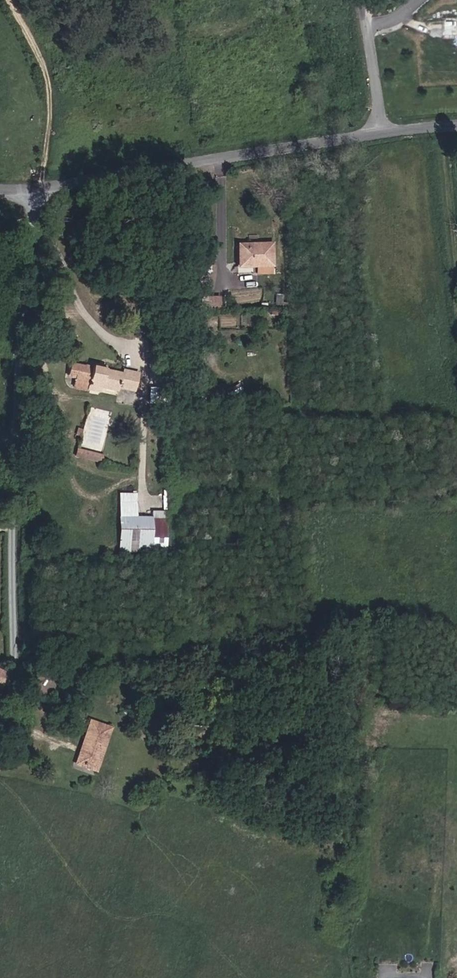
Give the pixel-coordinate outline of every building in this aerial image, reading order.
[(272,243),(238,243),(239,265),(273,264),(272,243)] [(220,307),(220,295),(201,295),(200,307),(220,307)] [(88,382),(88,385),(100,386),(117,389),(118,387),(132,389),(136,369),(122,366),(122,368),(92,362),(92,365),(70,360),(68,372),(76,374),(76,377),(81,378),(81,381),(88,382)] [(100,386),(88,385),(87,392),(99,393),(100,386)] [(77,447),(75,456),(98,460),(100,452),(77,447)] [(168,553),(168,512),(152,512),(152,515),(136,515),(136,495),(120,495),(120,552),(168,553)] [(3,684),(8,672),(3,670),(0,669),(0,683),(3,684)] [(221,687),(204,687),(203,698),(208,698),(221,698),(221,687)] [(190,698),(189,708),(207,709),(208,698),(203,698),(190,698)] [(77,763),(95,769),(109,728),(89,721),(81,744),(83,745),(77,763)]
